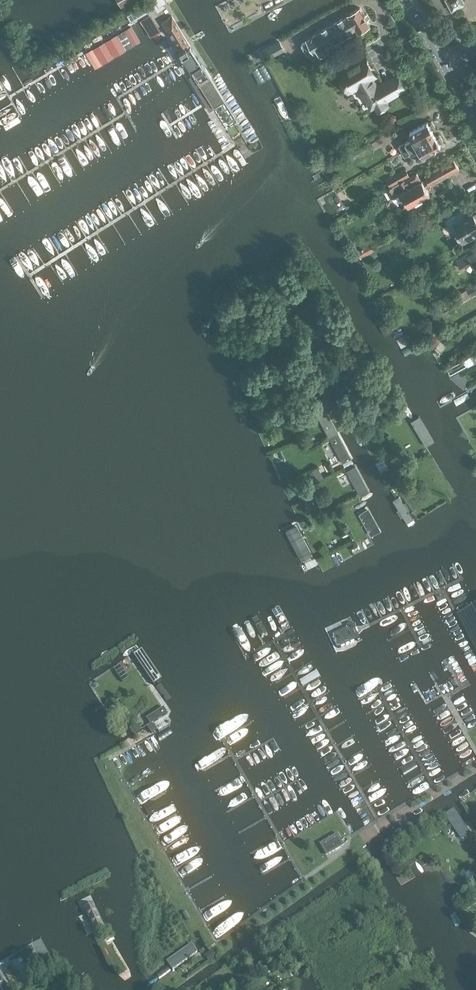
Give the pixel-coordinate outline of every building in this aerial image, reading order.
[(466,3),(465,0),(447,0),(452,10),(466,3)] [(348,14),(306,39),(315,53),(320,50),(322,54),(337,45),(335,41),(356,28),(358,31),(370,24),(360,7),(348,14)] [(172,15),(161,22),(178,49),(180,52),(179,53),(190,70),(193,75),(188,77),(209,111),(213,107),(224,100),(201,63),(189,46),(190,45),(172,15)] [(269,59),(284,51),(279,40),(264,48),(269,59)] [(373,78),(377,76),(365,57),(337,73),(348,93),(358,88),(371,110),(374,108),(377,111),(388,104),(386,100),(406,88),(397,74),(377,84),(373,78)] [(398,146),(402,151),(434,132),(432,129),(436,127),(432,120),(428,122),(428,121),(410,131),(414,137),(398,146)] [(436,136),(434,132),(402,151),(405,156),(420,148),(423,154),(441,144),(440,143),(444,141),(440,134),(436,136)] [(427,178),(423,181),(422,179),(421,180),(417,172),(386,189),(392,200),(400,195),(399,194),(402,193),(409,206),(422,198),(424,201),(431,196),(430,194),(426,187),(431,185),(459,169),(454,159),(425,175),(427,178)] [(396,174),(387,179),(391,186),(400,181),(396,174)] [(461,209),(445,218),(450,225),(456,222),(459,228),(453,232),(459,243),(475,233),(475,217),(475,216),(475,201),(461,209)] [(406,234),(411,230),(415,228),(412,223),(402,228),(405,233),(406,234)] [(361,250),(357,252),(361,258),(375,250),(371,244),(363,249),(363,248),(361,250)] [(469,255),(468,253),(456,260),(460,268),(475,260),(475,251),(469,255)] [(464,301),(470,297),(466,290),(459,294),(464,301)] [(322,404),(313,409),(328,439),(338,434),(322,404)] [(330,439),(340,458),(346,455),(337,436),(330,439)] [(343,466),(357,492),(366,488),(352,461),(343,466)] [(367,516),(361,519),(369,535),(375,531),(367,516)] [(286,530),(302,560),(313,554),(297,524),(286,530)] [(457,614),(475,649),(475,604),(457,614)] [(338,648),(357,640),(351,627),(332,636),(338,648)] [(141,651),(133,656),(155,687),(162,682),(141,651)] [(122,683),(128,679),(120,666),(113,670),(122,683)] [(150,724),(167,713),(163,707),(146,719),(150,724)] [(157,731),(152,724),(147,728),(151,735),(157,731)] [(133,737),(142,731),(138,725),(129,730),(133,737)] [(444,816),(462,842),(471,835),(454,809),(444,816)] [(320,844),(327,856),(344,846),(337,834),(320,844)] [(92,903),(91,904),(83,908),(93,930),(103,926),(92,903)] [(190,920),(186,912),(182,914),(186,922),(190,920)] [(191,945),(167,963),(172,971),(197,953),(191,945)] [(209,963),(216,957),(212,951),(204,957),(209,963)] [(0,976),(0,989),(9,989),(0,976)]
